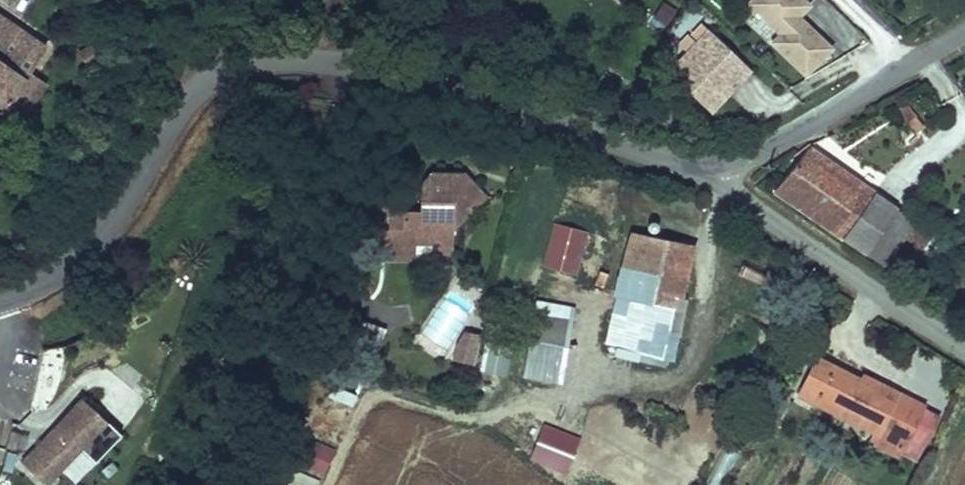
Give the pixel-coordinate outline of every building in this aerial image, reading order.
[(816,8),(807,0),(763,0),(756,7),(788,37),(780,46),(814,78),(839,51),(812,27),(809,30),(802,24),(805,20),(816,8)] [(812,27),(805,20),(802,24),(809,30),(812,27)] [(5,107),(30,70),(43,49),(0,21),(0,104),(5,107)] [(710,50),(721,38),(712,31),(702,42),(710,50)] [(730,89),(740,77),(745,82),(756,69),(721,38),(710,50),(702,42),(673,74),(717,113),(734,93),(730,89)] [(30,70),(5,107),(24,112),(45,80),(30,70)] [(734,93),(745,82),(740,77),(730,89),(734,93)] [(907,101),(893,111),(903,125),(917,114),(907,101)] [(789,155),(770,186),(801,205),(887,262),(915,217),(810,148),(801,163),(789,155)] [(459,242),(461,224),(493,198),(495,182),(478,156),(449,154),(437,164),(434,182),(423,189),(400,187),(401,178),(370,169),(358,212),(378,217),(396,218),(394,236),(413,237),(413,248),(439,250),(441,241),(459,242)] [(626,251),(688,268),(695,246),(647,232),(651,216),(637,212),(626,251)] [(396,218),(378,217),(377,245),(413,248),(413,237),(394,236),(396,218)] [(680,300),(688,268),(626,251),(607,317),(666,334),(675,299),(680,300)] [(586,258),(577,289),(603,296),(611,265),(586,258)] [(561,385),(576,306),(533,298),(519,377),(561,385)] [(675,299),(666,334),(678,337),(680,300),(675,299)] [(454,342),(462,345),(475,312),(468,309),(458,326),(454,342)] [(462,345),(474,348),(484,314),(475,312),(462,345)] [(871,440),(898,454),(914,423),(924,402),(864,372),(861,378),(817,356),(799,391),(876,429),(871,440)] [(332,383),(327,395),(352,404),(356,392),(332,383)] [(83,435),(109,408),(85,385),(25,449),(49,472),(83,435)] [(31,411),(30,389),(6,390),(6,411),(31,411)] [(934,433),(944,412),(924,402),(914,423),(934,433)] [(98,449),(123,422),(109,408),(83,435),(98,449)] [(587,478),(608,444),(573,423),(552,457),(587,478)] [(301,452),(326,463),(338,438),(313,426),(301,452)]
